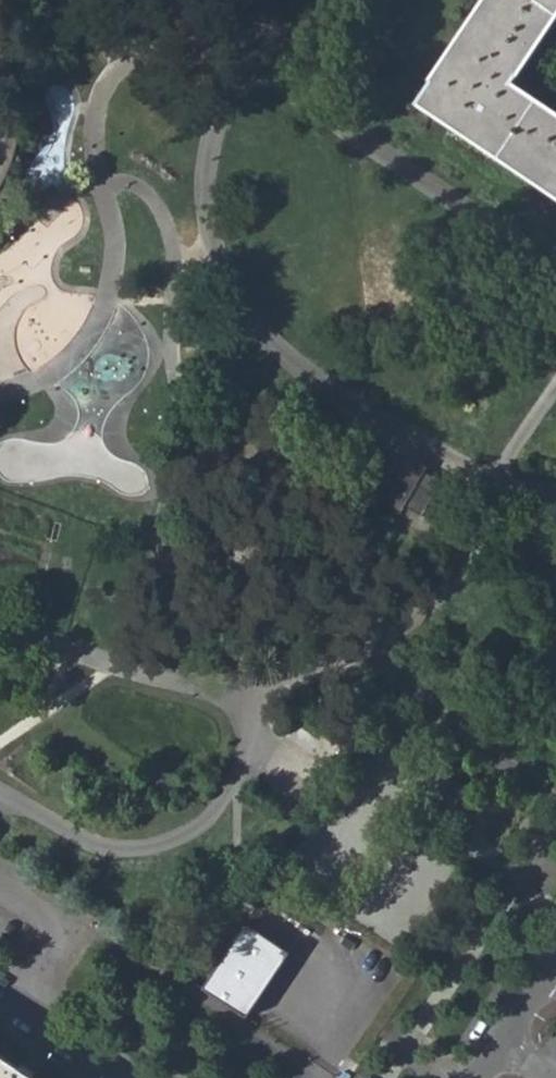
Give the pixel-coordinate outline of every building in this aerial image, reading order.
[(427,83),(429,85),(417,103),(555,196),(555,115),(509,84),(514,78),(515,78),(555,17),(555,0),(483,0),(427,83)] [(397,463),(386,457),(362,501),(374,508),(378,500),(399,511),(402,505),(421,516),(440,481),(421,470),(422,468),(400,456),(397,463)] [(292,954),(248,926),(204,991),(248,1020),(292,954)] [(0,1058),(0,1077),(31,1077),(0,1058)]
